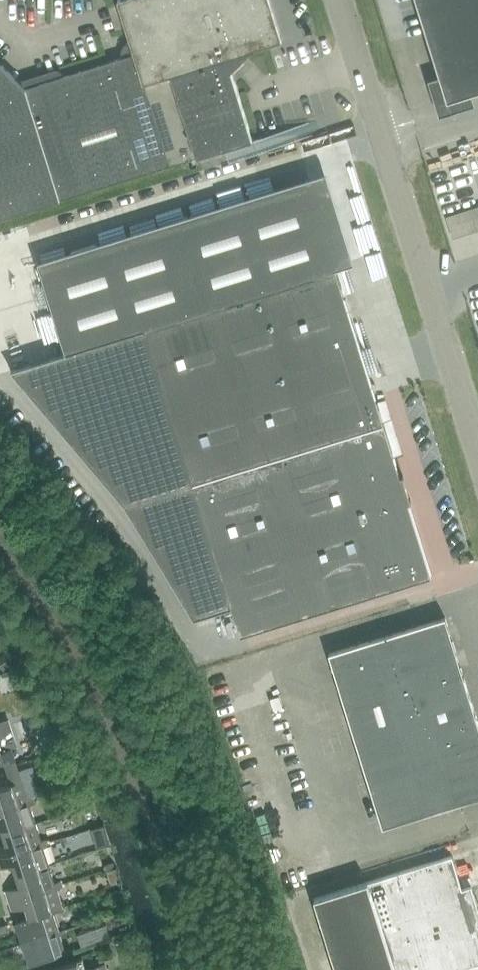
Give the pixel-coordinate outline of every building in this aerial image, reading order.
[(135,54),(26,88),(0,62),(0,218),(253,139),(232,70),(254,49),(283,40),(271,0),(118,0),(135,54)] [(448,100),(477,91),(477,0),(417,0),(448,100)] [(305,179),(307,186),(44,267),(42,261),(38,262),(67,353),(145,328),(146,330),(147,330),(241,635),(399,586),(432,576),(308,178),(305,179)] [(445,216),(452,238),(477,230),(477,206),(445,216)] [(446,617),(330,653),(384,827),(477,798),(477,720),(446,617)] [(0,658),(0,663),(4,669),(16,661),(9,651),(0,658)] [(55,724),(34,730),(41,753),(62,746),(55,724)] [(15,758),(12,748),(2,751),(0,745),(0,763),(5,761),(15,758)] [(7,769),(9,774),(19,770),(18,766),(15,758),(5,761),(7,769)] [(35,800),(34,797),(28,798),(19,770),(9,774),(12,784),(0,788),(0,811),(35,800)] [(36,823),(31,805),(36,803),(35,800),(0,811),(0,823),(3,833),(36,823)] [(41,811),(44,821),(64,816),(61,805),(41,811)] [(47,839),(42,840),(36,823),(3,833),(7,844),(0,846),(0,858),(49,842),(47,839)] [(103,825),(91,828),(97,848),(109,844),(103,825)] [(50,865),(44,847),(50,845),(49,842),(0,858),(0,869),(13,865),(17,875),(50,865)] [(453,856),(315,898),(338,969),(477,969),(477,937),(475,928),(477,927),(477,905),(472,885),(463,888),(453,856)] [(50,865),(17,875),(20,886),(7,890),(10,901),(62,884),(61,881),(55,882),(50,865)] [(62,884),(10,901),(13,911),(27,906),(30,917),(58,908),(59,909),(63,907),(57,889),(63,887),(62,884)] [(58,908),(30,917),(16,921),(23,943),(60,931),(54,913),(59,912),(59,909),(58,908)] [(10,933),(7,924),(0,926),(0,936),(10,933)] [(23,943),(30,964),(66,952),(61,934),(66,932),(65,929),(60,931),(23,943)] [(99,933),(84,938),(86,946),(102,941),(99,933)] [(14,946),(0,950),(2,956),(5,957),(17,953),(14,946)] [(101,961),(112,957),(110,950),(98,953),(101,961)] [(105,963),(86,969),(83,958),(46,969),(107,969),(105,963)]
